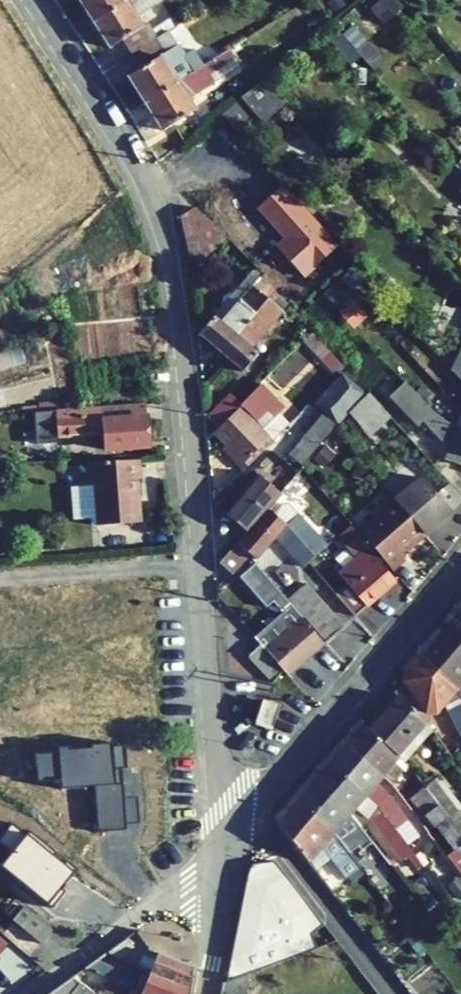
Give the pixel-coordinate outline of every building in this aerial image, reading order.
[(127,0),(78,0),(93,22),(127,0)] [(93,22),(109,48),(121,41),(131,55),(156,39),(150,31),(146,23),(140,27),(134,17),(158,0),(127,0),(93,22)] [(342,0),(329,0),(326,3),(334,13),(345,5),(342,0)] [(168,32),(184,21),(178,13),(150,31),(156,39),(168,32)] [(314,40),(333,25),(327,18),(309,33),(314,40)] [(333,44),(342,36),(337,30),(309,53),(334,80),(351,65),(347,60),(333,44)] [(131,55),(140,70),(128,77),(144,104),(203,66),(192,50),(183,56),(168,32),(156,39),(131,55)] [(228,50),(244,40),(241,35),(214,53),(217,57),(228,50)] [(347,60),(356,52),(342,36),(333,44),(347,60)] [(203,66),(144,104),(162,131),(193,110),(186,99),(238,66),(228,50),(217,57),(203,66)] [(275,90),(264,79),(239,98),(251,112),(275,90)] [(251,112),(239,98),(225,110),(240,127),(251,112)] [(204,256),(229,239),(194,207),(179,216),(190,264),(205,261),(204,256)] [(273,270),(266,277),(276,287),(286,298),(294,289),(273,270)] [(212,317),(198,334),(220,353),(265,299),(273,290),(251,271),(242,281),(249,287),(219,323),(212,317)] [(266,277),(263,281),(273,289),(276,287),(266,277)] [(212,317),(219,323),(249,287),(242,281),(212,317)] [(286,298),(276,287),(273,289),(285,300),(286,298)] [(280,311),(286,304),(273,290),(265,299),(280,311)] [(281,312),(280,311),(265,299),(220,353),(242,372),(257,355),(250,349),(281,312)] [(335,376),(343,367),(311,333),(303,341),(335,376)] [(450,368),(460,380),(460,347),(450,368)] [(301,466),(364,395),(341,374),(314,404),(323,413),(288,455),(301,466)] [(290,402),(267,378),(260,384),(273,397),(271,398),(275,402),(271,405),(279,413),(290,402)] [(432,421),(438,416),(404,382),(389,396),(417,425),(427,415),(432,421)] [(243,470),(288,424),(279,413),(271,405),(275,402),(271,398),(273,397),(260,384),(240,404),(237,407),(239,409),(214,433),(226,445),(233,452),(229,456),(243,470)] [(450,400),(460,404),(460,394),(453,391),(450,400)] [(230,393),(207,417),(218,427),(237,407),(240,404),(230,393)] [(368,393),(348,414),(350,416),(362,431),(368,437),(390,417),(368,393)] [(146,416),(145,404),(99,407),(100,413),(104,412),(105,419),(146,416)] [(305,421),(314,411),(308,405),(299,415),(305,421)] [(148,446),(146,416),(105,419),(104,412),(100,413),(99,407),(34,412),(37,444),(59,442),(58,436),(103,432),(105,450),(148,446)] [(362,431),(350,416),(345,420),(356,435),(362,431)] [(432,421),(442,431),(450,423),(443,421),(438,416),(432,421)] [(457,426),(444,459),(460,465),(460,427),(457,426)] [(233,452),(226,445),(223,449),(229,456),(233,452)] [(312,459),(323,468),(335,455),(325,445),(312,459)] [(95,485),(98,525),(139,521),(136,478),(140,478),(139,459),(87,463),(88,485),(95,485)] [(265,477),(271,470),(264,464),(258,472),(265,477)] [(410,467),(387,488),(395,498),(419,478),(410,467)] [(7,471),(8,482),(20,480),(19,470),(7,471)] [(426,472),(419,478),(435,495),(441,490),(426,472)] [(277,473),(268,484),(278,494),(288,482),(277,473)] [(268,484),(256,474),(222,512),(245,532),(278,494),(268,484)] [(423,534),(460,501),(460,498),(448,483),(441,490),(435,495),(419,478),(395,498),(394,501),(423,534)] [(72,520),(91,519),(91,525),(98,525),(95,485),(88,485),(71,487),(72,520)] [(275,536),(301,566),(324,545),(287,505),(281,505),(273,514),(268,510),(281,495),(278,494),(245,532),(247,534),(238,544),(255,559),(275,536)] [(358,532),(391,569),(403,559),(399,555),(423,534),(394,501),(358,532)] [(394,581),(337,511),(322,525),(334,539),(338,535),(355,557),(337,572),(346,584),(350,588),(338,598),(354,616),(394,581)] [(33,536),(34,552),(49,551),(48,536),(33,536)] [(231,575),(249,556),(236,543),(218,564),(231,575)] [(324,642),(342,626),(305,583),(287,599),(324,642)] [(274,661),(282,670),(287,675),(322,645),(299,619),(301,617),(289,602),(280,593),(271,601),(284,616),(256,641),(259,645),(274,661)] [(448,616),(460,627),(460,600),(448,616)] [(448,616),(432,635),(460,661),(460,627),(448,616)] [(432,635),(415,654),(455,689),(460,700),(460,661),(432,635)] [(274,661),(259,645),(247,656),(254,663),(274,661)] [(415,654),(404,668),(403,681),(391,692),(395,696),(415,714),(420,706),(425,712),(433,713),(443,702),(460,736),(460,700),(455,689),(415,654)] [(254,663),(272,683),(282,670),(274,661),(254,663)] [(415,714),(395,696),(366,730),(397,758),(426,724),(415,714)] [(277,705),(262,700),(255,724),(270,729),(277,705)] [(404,763),(397,758),(366,730),(357,722),(341,742),(381,776),(389,782),(407,765),(404,763)] [(431,731),(426,724),(397,758),(404,763),(431,731)] [(124,822),(137,821),(135,798),(121,798),(119,766),(128,766),(127,746),(108,747),(108,742),(91,743),(91,749),(68,751),(67,747),(58,748),(60,789),(95,787),(97,831),(124,830),(124,822)] [(375,804),(394,830),(407,821),(391,798),(376,783),(381,776),(341,742),(324,761),(375,804)] [(348,814),(355,807),(369,819),(401,861),(408,856),(417,868),(421,865),(414,856),(394,830),(375,804),(324,761),(308,780),(348,814)] [(424,788),(435,779),(431,775),(421,783),(424,788)] [(446,817),(458,831),(460,829),(460,817),(457,811),(460,808),(437,777),(435,779),(424,788),(446,817)] [(346,850),(365,836),(348,814),(308,780),(292,798),(332,833),(346,850)] [(410,798),(433,827),(446,817),(424,788),(410,798)] [(346,850),(332,833),(292,798),(274,819),(307,861),(321,845),(331,858),(346,877),(359,867),(346,850)] [(78,872),(27,832),(0,866),(51,907),(78,872)] [(331,858),(321,845),(307,861),(315,871),(331,858)] [(414,856),(421,865),(427,862),(419,852),(414,856)] [(245,975),(317,948),(311,934),(323,925),(310,908),(306,911),(300,904),(304,901),(274,861),(250,864),(242,895),(247,896),(245,904),(240,903),(225,982),(245,975)] [(351,883),(364,873),(359,867),(346,877),(351,883)] [(460,880),(448,888),(455,898),(460,894),(460,881),(460,880)] [(0,907),(0,908),(13,919),(23,906),(11,896),(0,907)] [(306,911),(310,908),(304,901),(300,904),(306,911)] [(425,916),(414,901),(405,909),(416,923),(425,916)] [(11,920),(41,944),(52,929),(23,906),(13,919),(11,920)] [(5,931),(30,949),(36,941),(12,921),(5,931)] [(3,932),(28,952),(30,949),(5,931),(3,932)] [(132,945),(136,941),(129,935),(125,938),(132,945)] [(404,967),(416,949),(398,936),(388,949),(396,954),(393,959),(404,967)] [(107,952),(121,960),(134,947),(132,945),(125,938),(107,952)] [(190,966),(147,948),(139,970),(147,975),(187,989),(190,966)] [(84,967),(110,980),(131,990),(139,993),(186,993),(187,989),(147,975),(139,970),(135,979),(95,960),(84,967)] [(245,975),(225,982),(221,984),(219,993),(247,993),(245,990),(250,988),(245,975)] [(72,976),(48,993),(94,993),(72,976)] [(104,993),(106,993),(128,993),(131,990),(110,980),(104,993)]
